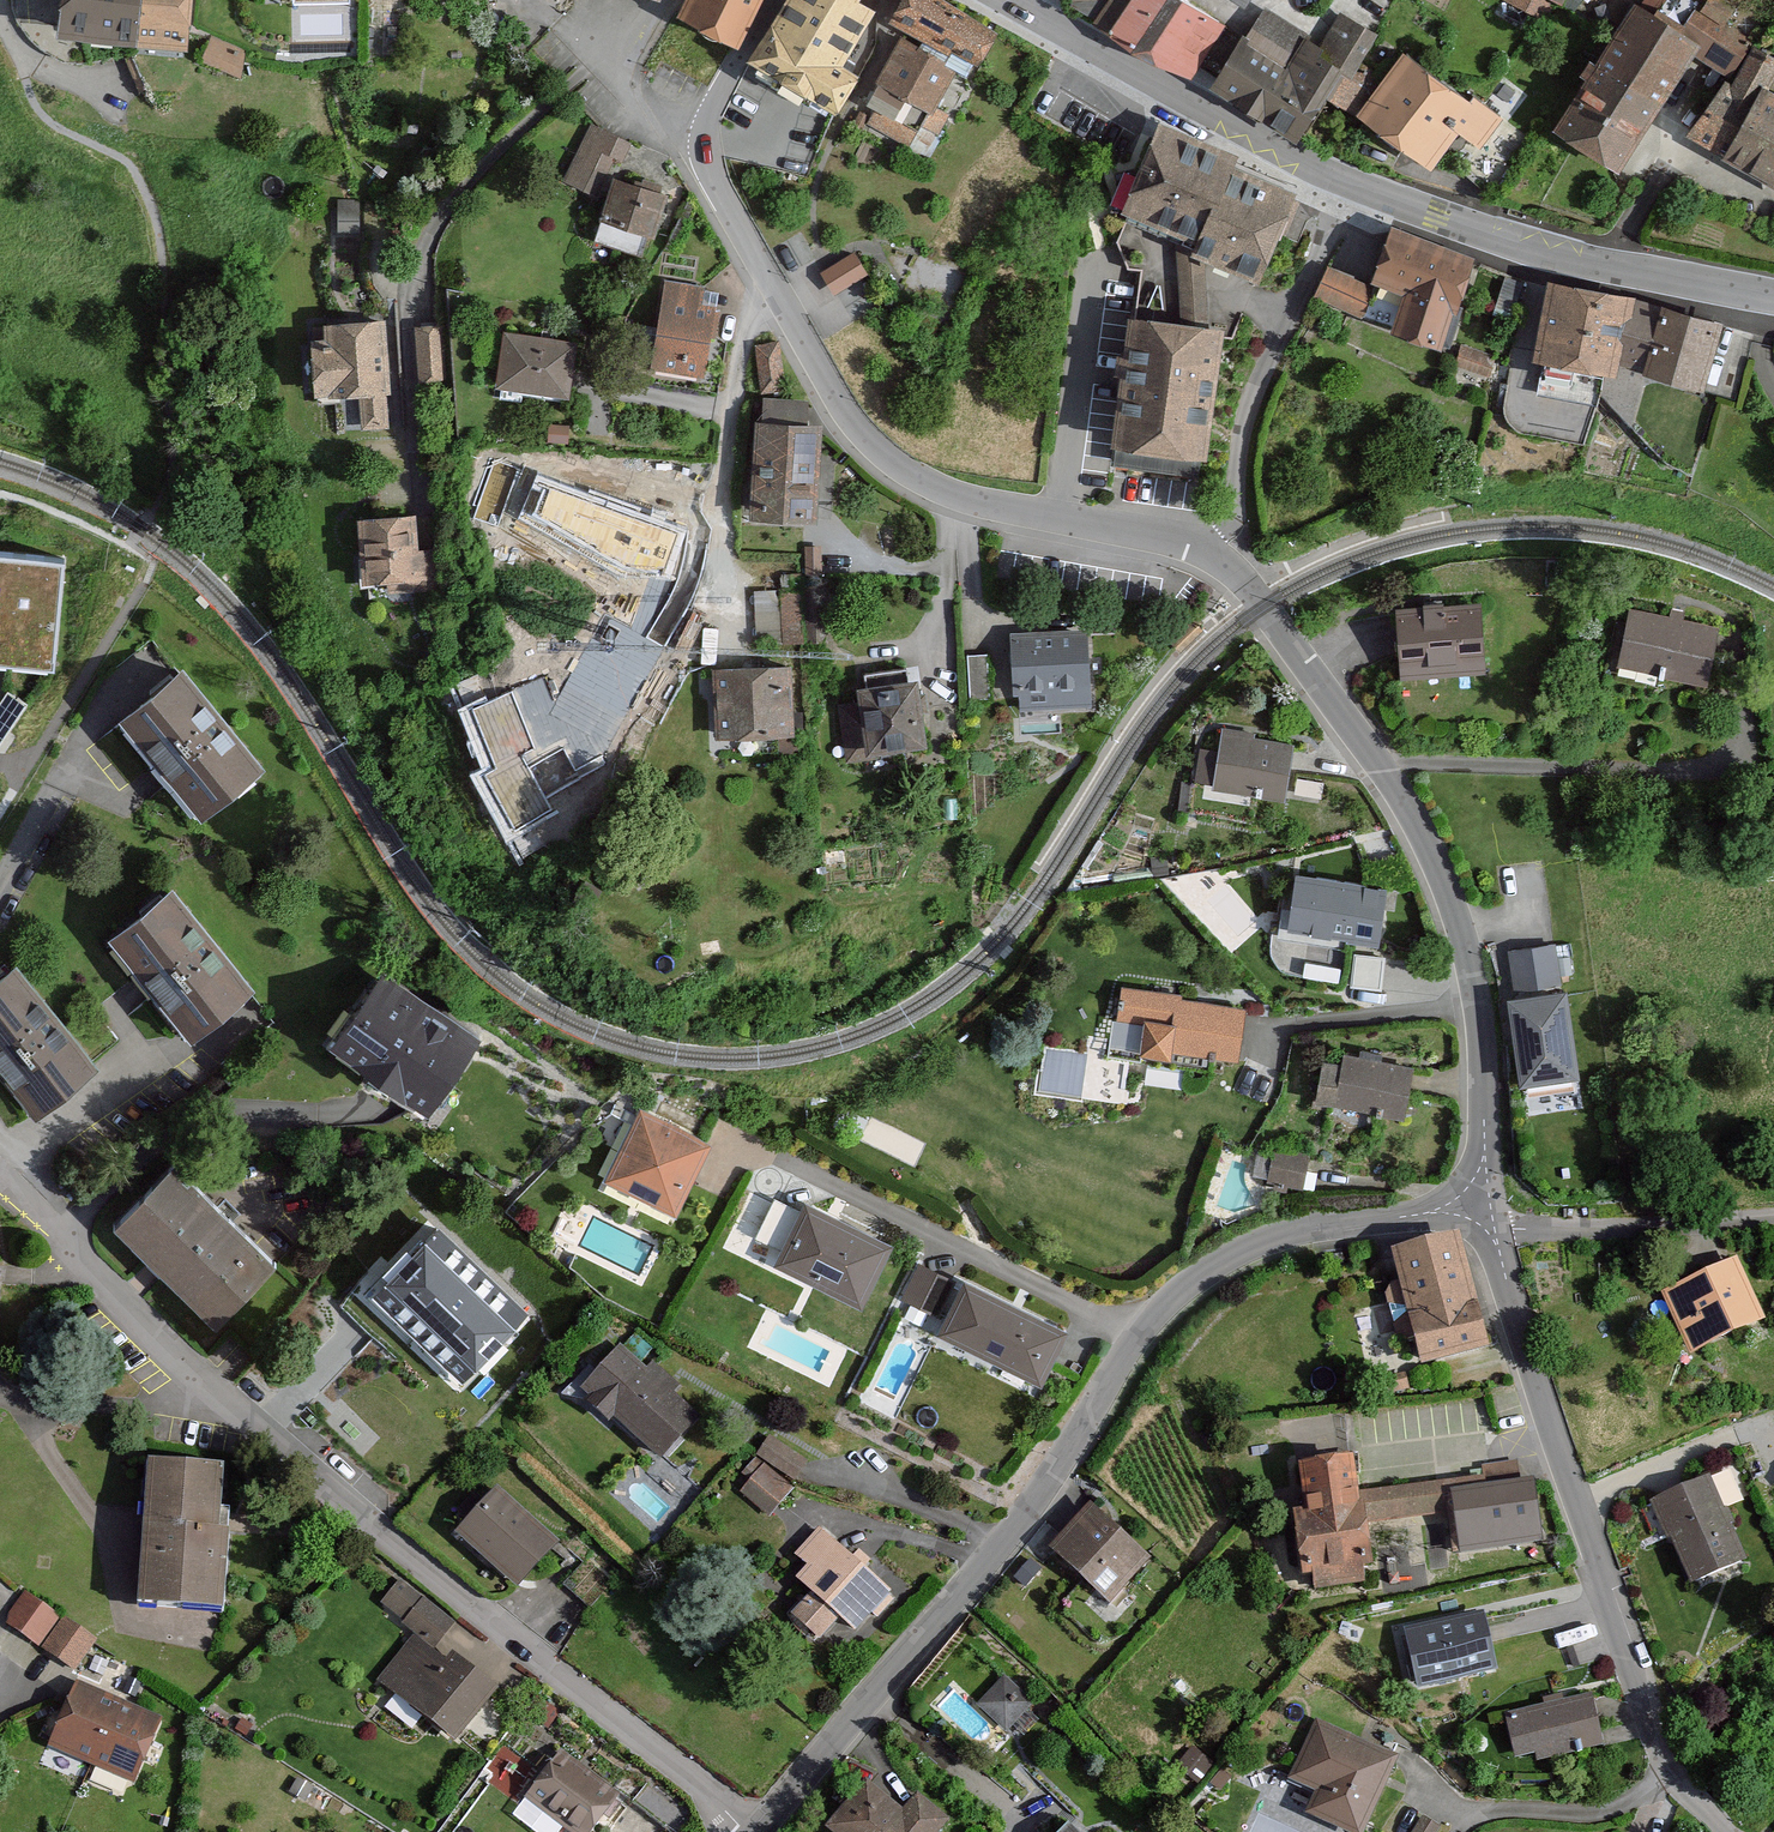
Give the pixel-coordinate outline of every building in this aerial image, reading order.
[(60,35),(133,43),(138,0),(64,0),(60,35)] [(133,43),(185,48),(190,0),(138,0),(133,43)] [(677,18),(735,46),(758,0),(686,0),(677,18)] [(749,68),(831,115),(854,75),(840,67),(873,10),(856,1),(856,0),(789,0),(749,68)] [(1173,0),(1102,0),(1087,24),(1181,81),(1215,26),(1173,0)] [(1547,18),(1556,0),(1513,0),(1547,18)] [(1624,0),(1622,0),(1534,129),(1601,174),(1685,50),(1720,74),(1742,41),(1690,6),(1672,32),(1624,0)] [(1311,43),(1251,4),(1198,86),(1281,140),(1308,99),(1330,113),(1378,40),(1332,10),(1311,43)] [(239,49),(200,36),(191,63),(230,77),(239,49)] [(943,69),(886,39),(859,91),(916,121),(943,69)] [(1698,88),(1669,141),(1773,199),(1773,104),(1763,98),(1773,78),(1773,61),(1743,44),(1713,96),(1698,88)] [(1452,102),(1387,54),(1341,115),(1413,169),(1443,129),(1471,150),(1495,118),(1460,91),(1452,102)] [(1257,281),(1292,201),(1230,174),(1236,161),(1162,129),(1125,215),(1193,245),(1190,252),(1257,281)] [(658,192),(599,178),(587,225),(646,240),(658,192)] [(1354,281),(1319,268),(1307,301),(1354,319),(1367,286),(1383,293),(1368,331),(1417,350),(1455,253),(1376,223),(1354,281)] [(866,274),(853,254),(821,274),(834,294),(866,274)] [(1697,322),(1530,277),(1508,359),(1593,382),(1597,366),(1679,388),(1697,322)] [(715,290),(660,279),(642,370),(697,380),(715,290)] [(1224,332),(1130,320),(1111,467),(1205,479),(1224,332)] [(387,429),(385,321),(323,323),(324,342),(296,342),(297,396),(319,396),(319,405),(353,404),(353,430),(387,429)] [(441,327),(413,328),(414,382),(442,382),(441,327)] [(562,344),(485,333),(477,389),(554,400),(562,344)] [(1493,372),(1496,353),(1463,346),(1459,365),(1493,372)] [(808,426),(742,421),(735,519),(801,524),(808,426)] [(570,453),(491,448),(489,482),(568,487),(570,453)] [(690,494),(586,486),(582,538),(686,546),(690,494)] [(416,514),(348,517),(352,590),(442,586),(440,545),(418,546),(416,514)] [(53,670),(63,564),(0,558),(0,665),(53,670)] [(756,589),(757,631),(786,630),(786,640),(812,640),(811,588),(756,589)] [(1473,602),(1384,608),(1390,680),(1478,673),(1473,602)] [(1710,625),(1618,607),(1606,667),(1698,685),(1710,625)] [(1080,630),(998,633),(1000,695),(1043,694),(1044,711),(1082,710),(1080,630)] [(982,656),(961,656),(962,701),(982,700),(982,656)] [(191,663),(131,711),(211,811),(272,763),(191,663)] [(778,667),(701,668),(703,741),(780,739),(778,667)] [(553,675),(477,703),(500,766),(485,771),(514,852),(565,833),(546,781),(553,779),(549,768),(582,756),(553,675)] [(898,680),(829,688),(837,759),(907,751),(898,680)] [(7,693),(0,704),(0,744),(26,706),(7,693)] [(1285,744),(1215,730),(1203,791),(1273,805),(1285,744)] [(1386,887),(1321,879),(1315,932),(1379,940),(1386,887)] [(254,991),(170,890),(110,940),(194,1041),(254,991)] [(1555,947),(1510,952),(1514,991),(1559,986),(1555,947)] [(1382,986),(1384,954),(1356,952),(1354,984),(1382,986)] [(0,980),(0,1075),(36,1119),(98,1070),(15,968),(0,980)] [(366,971),(311,1053),(417,1125),(473,1043),(366,971)] [(1184,994),(1126,987),(1122,1020),(1148,1023),(1145,1048),(1239,1059),(1246,1006),(1183,999),(1184,994)] [(1572,989),(1511,998),(1523,1084),(1584,1075),(1572,989)] [(1040,1092),(1084,1094),(1087,1047),(1043,1045),(1040,1092)] [(1347,1064),(1327,1061),(1321,1101),(1411,1115),(1418,1064),(1349,1053),(1347,1064)] [(715,1141),(644,1108),(612,1176),(683,1209),(715,1141)] [(1269,1181),(1305,1186),(1310,1151),(1273,1147),(1269,1181)] [(171,1171),(116,1228),(217,1326),(273,1268),(171,1171)] [(896,1245),(807,1201),(779,1259),(868,1303),(896,1245)] [(528,1317),(435,1228),(370,1296),(462,1385),(528,1317)] [(1461,1235),(1398,1252),(1427,1362),(1497,1344),(1486,1302),(1479,1304),(1461,1235)] [(1742,1258),(1665,1294),(1694,1354),(1771,1318),(1742,1258)] [(954,1281),(917,1264),(901,1299),(938,1316),(954,1281)] [(1073,1330),(968,1279),(943,1330),(1048,1381),(1073,1330)] [(697,1413),(622,1345),(583,1387),(659,1455),(697,1413)] [(809,1462),(771,1438),(759,1457),(797,1481),(809,1462)] [(1364,1457),(1311,1464),(1317,1509),(1307,1511),(1319,1590),(1393,1579),(1385,1524),(1451,1515),(1446,1482),(1370,1493),(1364,1457)] [(223,1468),(150,1463),(140,1605),(223,1611),(229,1533),(219,1532),(223,1468)] [(793,1491),(763,1467),(742,1493),(772,1517),(793,1491)] [(1712,1477),(1653,1503),(1690,1588),(1749,1562),(1712,1477)] [(1541,1478),(1460,1488),(1469,1554),(1550,1544),(1541,1478)] [(560,1541),(499,1488),(460,1533),(521,1586),(560,1541)] [(1153,1559),(1090,1505),(1052,1549),(1116,1602),(1153,1559)] [(816,1592),(797,1613),(825,1638),(847,1614),(863,1629),(894,1593),(820,1528),(797,1554),(812,1566),(801,1578),(816,1592)] [(455,1625),(397,1582),(379,1608),(413,1633),(377,1681),(460,1742),(501,1686),(454,1652),(449,1659),(436,1650),(455,1625)] [(58,1616),(24,1593),(3,1622),(37,1645),(58,1616)] [(1484,1618),(1420,1634),(1432,1684),(1497,1667),(1484,1618)] [(96,1642),(61,1619),(41,1648),(75,1672),(96,1642)] [(843,1648),(856,1630),(842,1620),(829,1638),(843,1648)] [(1036,1702),(1004,1675),(976,1707),(1008,1734),(1036,1702)] [(163,1718),(77,1682),(50,1747),(136,1783),(163,1718)] [(1594,1692),(1511,1717),(1524,1761),(1542,1755),(1544,1763),(1610,1744),(1594,1692)] [(1319,1721),(1294,1779),(1323,1791),(1314,1813),(1358,1831),(1369,1831),(1401,1756),(1319,1721)] [(561,1754),(527,1799),(572,1831),(593,1831),(619,1797),(561,1754)] [(868,1780),(829,1828),(835,1831),(942,1831),(954,1817),(920,1791),(905,1809),(868,1780)] [(1421,1820),(1415,1831),(1435,1831),(1437,1828),(1421,1820)] [(1072,1823),(1064,1831),(1083,1831),(1072,1823)]
